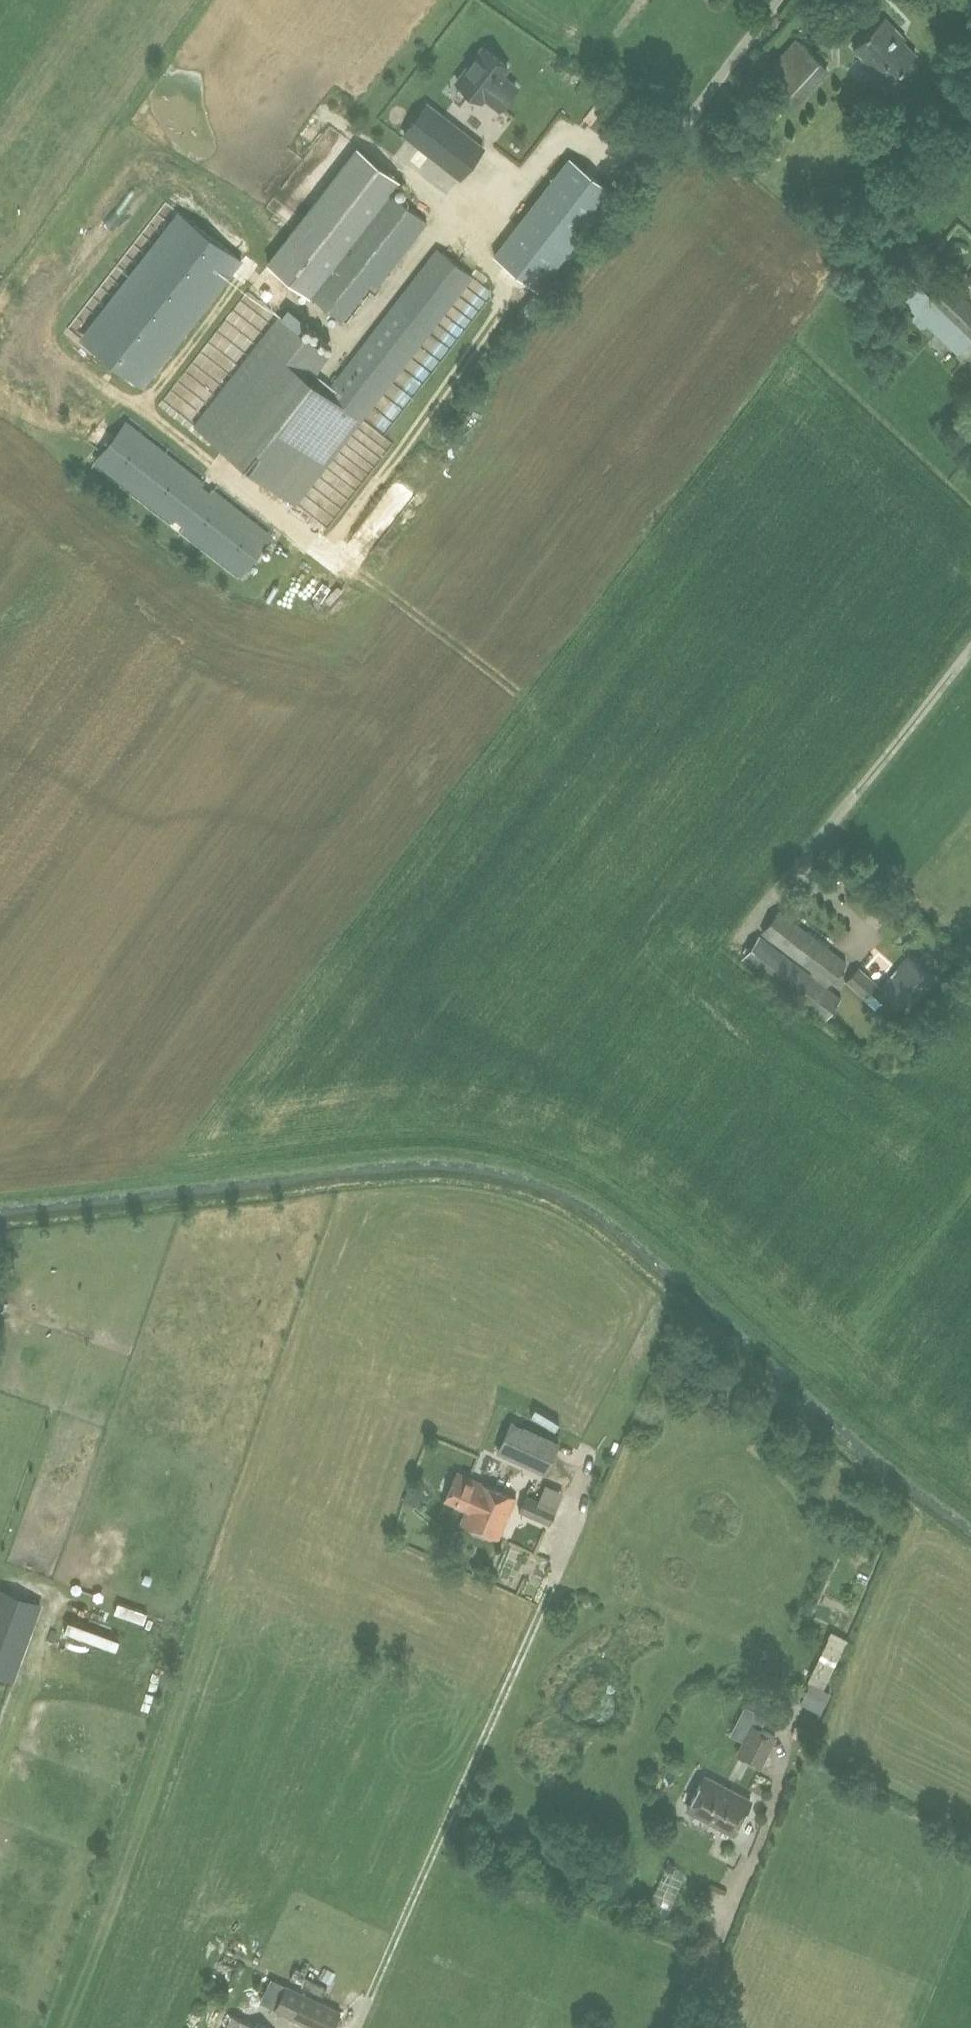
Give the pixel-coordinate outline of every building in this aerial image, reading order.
[(885,84),(915,54),(882,19),(853,45),(863,56),(861,59),(885,84)] [(797,106),(830,70),(795,37),(762,73),(797,106)] [(484,47),(457,82),(481,100),(484,95),(500,108),(516,87),(500,75),(507,65),(484,47)] [(431,130),(415,118),(404,132),(434,156),(456,127),(442,116),(431,130)] [(417,143),(406,159),(422,171),(434,155),(417,143)] [(426,221),(387,190),(397,178),(357,147),(267,262),(346,323),(426,221)] [(613,191),(569,157),(494,254),(538,288),(613,191)] [(455,172),(439,198),(450,204),(466,179),(455,172)] [(143,385),(241,259),(195,223),(96,350),(143,385)] [(472,274),(437,247),(329,387),(314,374),(329,354),(279,315),(194,426),(295,504),(472,274)] [(970,339),(970,305),(944,279),(913,311),(957,353),(970,339)] [(930,332),(921,342),(937,356),(946,346),(930,332)] [(243,570),(269,537),(123,424),(97,456),(243,570)] [(778,910),(768,923),(763,931),(813,970),(810,973),(826,986),(845,962),(778,910)] [(841,997),(826,986),(810,973),(759,935),(742,957),(824,1019),(841,997)] [(908,955),(880,986),(858,966),(846,980),(864,996),(869,990),(883,1003),(889,996),(907,1012),(935,979),(908,955)] [(483,1448),(506,1458),(516,1435),(494,1425),(483,1448)] [(510,1460),(549,1472),(557,1446),(518,1435),(510,1460)] [(500,1537),(516,1496),(455,1471),(444,1499),(468,1509),(462,1522),(475,1527),(473,1531),(484,1535),(485,1531),(500,1537)] [(520,1509),(551,1523),(557,1505),(528,1492),(520,1509)] [(12,1679),(40,1604),(0,1589),(0,1674),(12,1679)] [(805,1683),(793,1708),(812,1717),(824,1692),(805,1683)] [(763,1765),(778,1736),(752,1724),(738,1754),(763,1765)] [(754,1800),(707,1779),(692,1811),(739,1833),(754,1800)] [(299,1973),(295,1982),(317,1992),(321,1983),(299,1973)] [(286,1984),(275,2008),(319,2027),(332,2027),(341,2009),(286,1984)]
